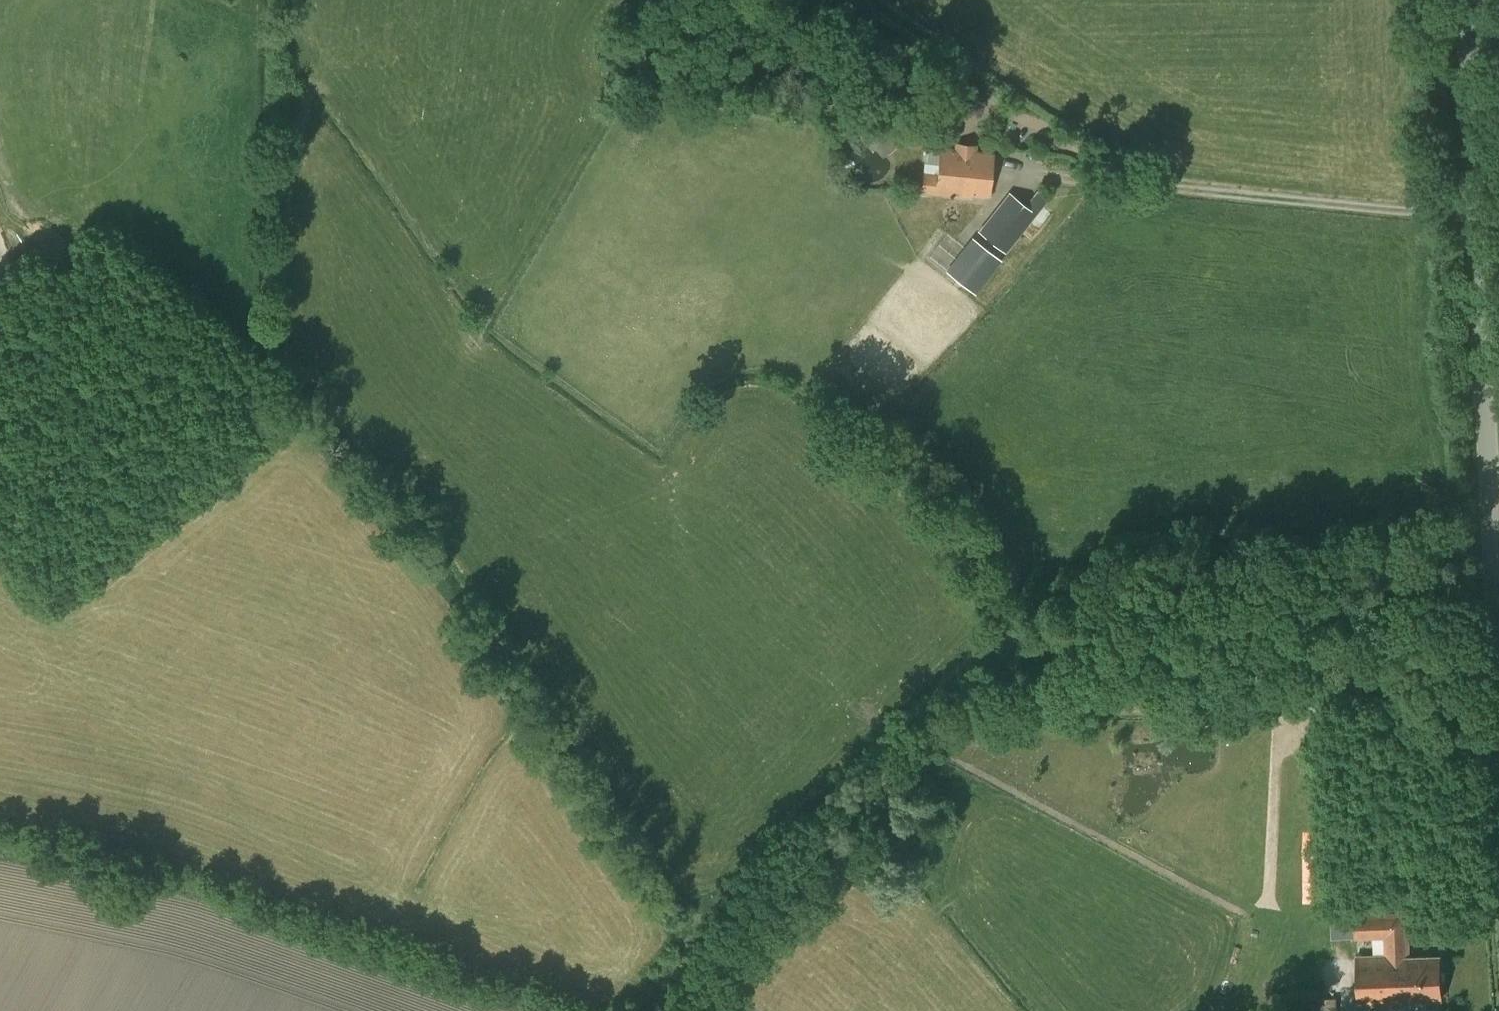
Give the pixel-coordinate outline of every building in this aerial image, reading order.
[(842,111),(845,110),(848,114),(859,107),(852,96),(838,105),(842,111)] [(880,115),(866,128),(889,153),(903,140),(880,115)] [(921,191),(936,192),(971,196),(972,193),(989,195),(994,153),(977,151),(977,144),(956,142),(955,148),(941,147),(938,172),(923,171),(921,191)] [(979,230),(982,232),(1006,251),(1048,198),(1038,189),(1037,190),(1026,205),(1009,192),(979,230)] [(1003,259),(974,237),(972,236),(964,247),(945,271),(975,294),(1003,259)] [(1357,955),(1359,1005),(1396,1003),(1396,1001),(1442,999),(1440,955),(1408,956),(1406,914),(1355,916),(1356,937),(1386,936),(1387,954),(1357,955)] [(1290,1010),(1319,1010),(1319,989),(1290,990),(1290,1010)]
